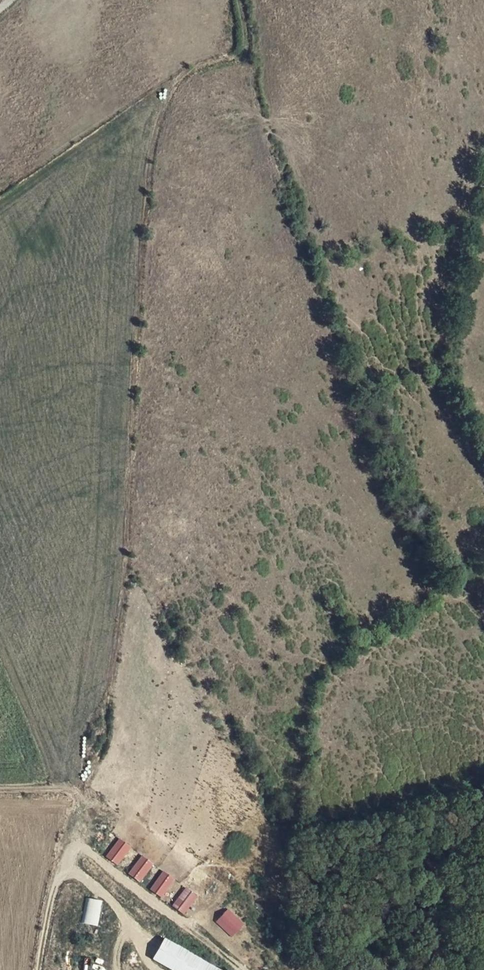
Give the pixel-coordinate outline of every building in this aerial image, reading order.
[(106,856),(118,865),(132,847),(120,838),(106,856)] [(229,913),(136,849),(123,868),(217,933),(229,913)] [(98,925),(103,900),(87,897),(82,923),(98,925)] [(164,940),(154,960),(174,969),(221,969),(164,940)]
